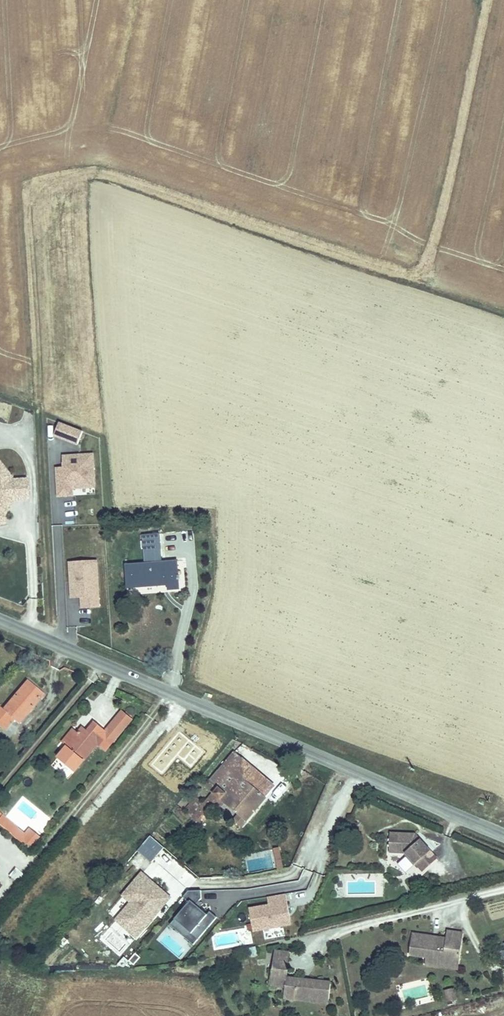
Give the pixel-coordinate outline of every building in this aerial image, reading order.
[(82,432),(58,423),(53,436),(77,446),(82,432)] [(93,455),(61,456),(63,469),(55,469),(57,498),(83,497),(82,489),(94,488),(93,455)] [(23,485),(17,485),(16,481),(14,481),(14,477),(0,458),(0,526),(1,527),(7,517),(11,511),(8,510),(12,503),(12,499),(23,498),(23,485)] [(171,591),(183,591),(181,561),(167,561),(165,534),(147,535),(149,564),(128,564),(129,587),(170,584),(171,591)] [(97,561),(68,563),(69,599),(80,598),(81,609),(99,608),(97,561)] [(30,701),(34,697),(24,688),(20,693),(30,701)] [(8,729),(15,734),(29,716),(27,714),(33,706),(37,709),(42,702),(34,697),(30,701),(20,693),(12,701),(15,704),(12,708),(9,706),(0,716),(0,739),(8,729)] [(86,733),(71,751),(90,767),(113,740),(102,729),(97,735),(100,738),(96,742),(86,733)] [(80,778),(90,767),(71,751),(61,762),(80,778)] [(201,807),(188,820),(198,828),(218,805),(233,817),(227,823),(239,833),(274,793),(231,758),(203,791),(210,797),(201,807)] [(182,815),(188,820),(201,807),(194,801),(182,815)] [(154,859),(165,848),(151,835),(140,846),(154,859)] [(424,876),(438,863),(416,838),(391,837),(390,856),(407,857),(424,876)] [(282,876),(278,855),(273,856),(276,877),(282,876)] [(20,884),(26,877),(16,868),(10,876),(20,884)] [(130,903),(114,920),(134,939),(170,898),(140,873),(121,895),(130,903)] [(187,891),(182,897),(188,902),(168,926),(193,946),(217,918),(208,912),(205,915),(193,905),(199,899),(199,891),(187,891)] [(268,904),(248,908),(253,932),(289,925),(284,894),(267,897),(268,904)] [(106,942),(121,952),(127,943),(112,933),(106,942)] [(215,935),(215,944),(228,944),(228,935),(215,935)] [(438,944),(404,938),(401,959),(417,962),(417,964),(431,967),(433,959),(454,963),(457,938),(439,935),(438,944)] [(273,951),(271,969),(287,971),(289,953),(273,951)] [(431,967),(417,964),(416,970),(451,975),(454,963),(433,959),(431,967)] [(287,971),(271,969),(269,985),(285,987),(286,976),(287,971)] [(331,981),(286,976),(285,987),(283,999),(328,1005),(331,981)] [(455,1006),(453,995),(443,997),(446,1008),(455,1006)]
